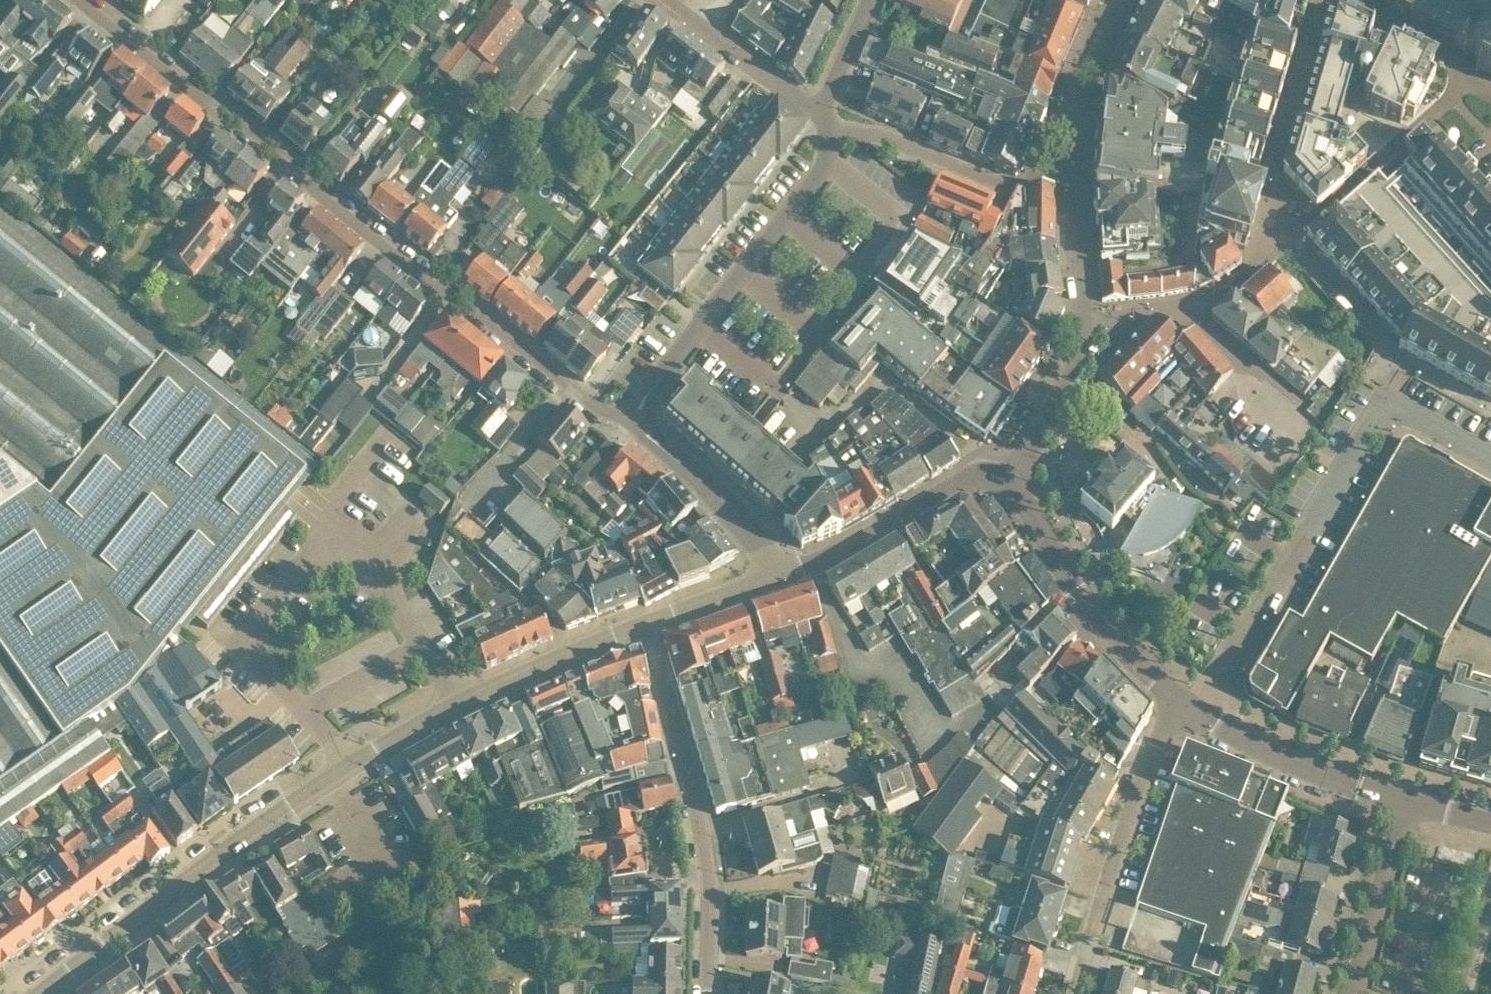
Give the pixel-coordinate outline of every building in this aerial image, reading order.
[(13,51),(31,27),(53,0),(16,0),(9,9),(0,20),(0,41),(3,43),(12,51),(13,51)] [(64,28),(74,17),(53,0),(31,27),(13,51),(17,54),(23,46),(37,57),(52,43),(53,43),(64,28)] [(126,6),(127,6),(129,4),(141,13),(141,14),(145,17),(152,8),(153,9),(160,1),(159,0),(124,0),(127,3),(126,5),(126,6)] [(246,14),(264,29),(284,4),(282,2),(283,0),(257,0),(255,3),(246,14)] [(445,0),(438,9),(449,18),(456,9),(445,0)] [(614,11),(623,0),(583,0),(561,28),(579,42),(580,42),(599,16),(606,22),(614,11)] [(747,8),(761,18),(767,11),(772,3),(773,0),(753,0),(747,8)] [(772,3),(798,21),(789,39),(818,56),(835,21),(832,19),(833,19),(808,0),(774,0),(772,3)] [(838,13),(845,0),(808,0),(833,19),(836,12),(838,13)] [(896,2),(892,12),(919,23),(949,34),(957,37),(964,21),(972,2),(967,0),(961,0),(959,3),(952,0),(891,0),(896,2)] [(979,17),(1034,43),(1032,45),(1065,58),(1082,15),(1083,16),(1084,14),(1053,0),(987,0),(979,17)] [(1093,185),(1095,185),(1095,186),(1096,186),(1137,193),(1138,191),(1157,192),(1184,193),(1200,196),(1198,224),(1201,225),(1208,227),(1236,235),(1248,239),(1252,225),(1307,238),(1317,248),(1323,255),(1394,333),(1398,337),(1399,336),(1403,341),(1399,348),(1476,392),(1490,401),(1490,187),(1488,183),(1476,171),(1467,161),(1456,148),(1446,138),(1423,113),(1418,107),(1425,95),(1435,73),(1430,70),(1434,61),(1432,56),(1402,42),(1399,47),(1391,43),(1382,62),(1375,60),(1378,50),(1370,48),(1367,57),(1364,57),(1373,27),(1332,7),(1317,0),(1309,0),(1309,1),(1307,0),(1216,0),(1225,5),(1215,26),(1212,25),(1208,31),(1212,33),(1217,35),(1212,48),(1203,70),(1211,73),(1234,81),(1223,115),(1213,150),(1165,115),(1151,105),(1103,84),(1100,112),(1098,112),(1094,140),(1097,140),(1094,163),(1096,164),(1093,185)] [(1125,38),(1163,53),(1191,65),(1203,70),(1212,48),(1217,35),(1212,33),(1208,31),(1193,26),(1190,33),(1179,29),(1183,21),(1179,19),(1145,0),(1144,0),(1125,38)] [(1179,19),(1183,21),(1191,21),(1193,17),(1193,16),(1196,18),(1192,25),(1193,26),(1208,31),(1212,25),(1215,26),(1225,5),(1216,0),(1145,0),(1179,19)] [(1393,6),(1391,10),(1406,17),(1408,13),(1436,27),(1434,31),(1449,38),(1451,34),(1453,35),(1451,39),(1454,40),(1456,44),(1453,46),(1455,48),(1457,46),(1463,50),(1462,53),(1465,54),(1466,51),(1473,51),(1478,66),(1475,69),(1477,71),(1482,69),(1490,74),(1490,0),(1381,0),(1393,6)] [(538,32),(525,21),(499,2),(465,47),(459,43),(438,70),(486,109),(508,80),(515,86),(549,41),(538,32)] [(760,20),(761,18),(747,8),(743,13),(731,29),(779,64),(778,65),(804,84),(818,56),(789,39),(772,28),(760,20)] [(653,11),(650,14),(644,10),(642,12),(630,28),(611,54),(624,65),(628,60),(637,67),(655,43),(667,27),(665,25),(667,22),(653,11)] [(773,21),(770,14),(767,11),(761,18),(760,20),(772,28),(773,21)] [(214,15),(203,29),(181,55),(200,71),(221,44),(233,31),(214,15)] [(979,17),(968,41),(998,53),(1013,59),(1015,60),(1058,77),(1066,58),(1065,58),(1032,45),(1034,43),(979,17)] [(412,25),(402,38),(418,49),(427,36),(412,25)] [(247,69),(228,93),(247,108),(298,44),(304,36),(294,28),(281,45),(279,44),(263,63),(261,62),(257,61),(252,63),(247,69)] [(573,50),(579,42),(561,28),(551,42),(549,41),(515,86),(516,87),(503,104),(505,106),(500,113),(506,117),(511,111),(538,130),(553,111),(536,98),(561,66),(564,69),(576,53),(573,50)] [(89,79),(113,48),(89,29),(77,45),(69,39),(52,60),(52,59),(27,91),(40,101),(65,70),(61,67),(66,61),(89,79)] [(242,38),(233,31),(221,44),(200,71),(220,86),(241,59),(246,52),(251,46),(242,38)] [(677,69),(691,80),(711,54),(680,31),(668,47),(657,60),(674,74),(677,69)] [(928,51),(925,60),(988,81),(996,83),(1011,90),(1012,87),(1047,102),(1058,77),(1015,60),(1013,59),(998,53),(968,41),(957,37),(949,34),(949,37),(941,56),(928,51)] [(1125,38),(1109,73),(1127,81),(1141,88),(1142,87),(1172,100),(1165,115),(1213,150),(1223,115),(1234,81),(1211,73),(1203,70),(1191,65),(1163,53),(1125,38)] [(266,124),(279,108),(285,100),(291,92),(291,88),(289,85),(286,82),(310,53),(298,44),(247,108),(266,124)] [(888,45),(879,68),(880,68),(937,91),(965,102),(965,104),(966,105),(963,112),(978,118),(973,127),(977,129),(992,136),(996,129),(1029,144),(1036,129),(1037,127),(1036,127),(1046,104),(1047,102),(1012,87),(1011,90),(996,83),(988,81),(925,60),(888,45)] [(82,87),(53,124),(68,137),(99,100),(98,99),(102,94),(117,106),(146,72),(123,53),(95,89),(90,94),(82,87)] [(725,66),(726,65),(711,54),(691,80),(682,91),(673,104),(693,120),(703,107),(704,108),(703,109),(720,122),(732,107),(733,107),(743,94),(718,75),(725,66)] [(299,81),(303,84),(317,67),(313,64),(299,81)] [(323,65),(320,69),(317,67),(303,84),(306,86),(305,87),(316,96),(334,74),(323,65)] [(158,105),(170,91),(146,72),(117,106),(102,125),(114,135),(126,120),(122,117),(131,107),(144,117),(108,162),(118,170),(120,172),(133,157),(144,143),(149,137),(164,118),(161,115),(155,110),(156,110),(159,106),(158,105)] [(0,91),(0,120),(27,87),(13,75),(0,91)] [(874,87),(864,110),(888,121),(905,83),(895,79),(891,86),(877,80),(874,87)] [(591,116),(605,127),(635,150),(651,130),(621,107),(631,93),(617,82),(591,116)] [(905,83),(888,121),(913,132),(923,109),(926,102),(912,96),(916,87),(905,83)] [(644,98),(665,114),(671,106),(650,90),(644,98)] [(376,112),(378,114),(372,122),(351,149),(338,139),(338,140),(330,150),(318,165),(341,184),(353,168),(360,160),(361,159),(365,162),(387,134),(388,134),(394,126),(393,126),(410,105),(392,91),(376,112)] [(691,199),(704,182),(717,165),(731,148),(744,131),(758,114),(771,97),(764,92),(625,270),(663,301),(670,293),(637,267),(651,250),(664,233),(677,216),(691,199)] [(807,125),(803,122),(771,97),(758,114),(794,142),(807,125)] [(282,137),(304,154),(324,129),(333,117),(322,108),(312,100),(303,112),(282,137)] [(189,143),(207,120),(183,101),(165,123),(189,143)] [(941,113),(927,142),(960,157),(962,152),(973,127),(978,118),(963,112),(955,108),(951,117),(941,113)] [(780,159),(794,142),(758,114),(744,131),(776,156),(780,159)] [(719,131),(729,120),(726,117),(716,129),(719,131)] [(559,148),(570,134),(558,125),(547,140),(559,148)] [(372,164),(369,168),(350,191),(369,207),(388,183),(422,140),(409,129),(379,165),(376,163),(372,164)] [(485,140),(490,133),(484,129),(452,170),(437,190),(421,210),(415,217),(402,233),(427,253),(428,253),(434,258),(445,245),(438,240),(440,238),(448,228),(457,216),(449,209),(450,208),(449,208),(477,171),(494,147),(485,140)] [(622,191),(664,138),(653,129),(611,183),(622,191)] [(977,129),(967,154),(1016,176),(1029,144),(996,129),(992,136),(977,129)] [(731,148),(763,173),(776,156),(744,131),(731,148)] [(246,152),(221,132),(200,159),(207,165),(207,166),(205,182),(216,191),(218,188),(225,180),(246,152)] [(158,155),(167,144),(156,136),(153,140),(149,137),(144,143),(158,155)] [(533,143),(531,137),(524,136),(521,141),(523,147),(530,147),(533,143)] [(717,165),(750,190),(763,173),(731,148),(717,165)] [(165,192),(190,161),(177,150),(167,162),(161,170),(170,177),(163,185),(160,188),(165,192)] [(257,186),(269,170),(246,152),(225,180),(233,186),(247,198),(257,186)] [(201,170),(190,161),(165,192),(166,192),(164,194),(173,201),(184,189),(185,189),(201,170)] [(437,190),(452,170),(442,162),(426,181),(437,190)] [(754,193),(750,190),(717,165),(704,182),(740,210),(754,193)] [(943,176),(927,205),(945,213),(946,213),(960,183),(944,176),(943,176)] [(11,180),(0,192),(28,215),(38,203),(11,180)] [(296,209),(305,198),(285,182),(272,198),(265,207),(273,213),(259,229),(235,260),(253,275),(289,229),(302,214),(296,209)] [(727,227),(740,210),(704,182),(691,199),(723,224),(727,227)] [(415,204),(411,201),(388,183),(369,207),(396,228),(409,212),(414,205),(415,204)] [(962,220),(977,190),(960,183),(946,213),(945,213),(942,221),(948,223),(951,215),(962,220)] [(1006,269),(1011,269),(1010,264),(1009,253),(1016,252),(1023,251),(1022,244),(1033,243),(1033,229),(1055,229),(1056,187),(1029,186),(1015,188),(1002,213),(1005,214),(989,239),(973,260),(954,285),(983,304),(1002,276),(992,269),(997,262),(1006,269)] [(1095,203),(1093,208),(1094,213),(1096,217),(1097,224),(1099,224),(1158,220),(1157,192),(1138,191),(1137,193),(1096,186),(1095,186),(1096,196),(1095,196),(1095,203)] [(230,198),(226,195),(218,188),(216,191),(166,254),(193,275),(233,225),(218,212),(230,198)] [(974,240),(976,234),(989,239),(1005,214),(1002,213),(989,208),(995,197),(977,190),(962,220),(964,221),(959,233),(974,240)] [(1184,193),(1183,206),(1190,207),(1187,269),(1191,268),(1199,267),(1200,257),(1200,244),(1201,225),(1198,224),(1200,196),(1184,193)] [(507,211),(514,203),(505,195),(484,220),(489,224),(503,236),(516,219),(507,211)] [(710,241),(723,224),(691,199),(677,216),(710,241)] [(10,823),(16,818),(32,807),(86,771),(111,753),(112,752),(90,722),(104,712),(114,704),(118,701),(139,687),(155,670),(155,668),(178,654),(188,647),(176,636),(184,625),(192,616),(207,629),(285,532),(297,517),(291,496),(289,494),(304,476),(310,481),(321,466),(280,434),(0,206),(0,829),(10,823)] [(301,279),(310,268),(342,228),(319,210),(298,236),(308,244),(289,269),(301,279)] [(696,259),(710,241),(677,216),(664,233),(696,259)] [(916,227),(916,228),(935,237),(940,225),(922,216),(921,217),(916,227)] [(103,237),(83,218),(75,227),(89,239),(92,235),(99,241),(103,237)] [(512,281),(505,290),(492,306),(514,324),(542,288),(533,281),(547,264),(543,260),(569,228),(558,219),(532,251),(531,251),(527,256),(513,273),(517,275),(512,281)] [(1158,220),(1099,224),(1101,258),(1102,264),(1122,262),(1149,260),(1148,249),(1160,249),(1158,220)] [(935,237),(949,244),(955,233),(940,225),(935,237)] [(365,247),(342,228),(310,268),(322,278),(311,292),(319,298),(296,326),(297,326),(288,338),(299,347),(313,330),(340,295),(331,288),(365,247)] [(1021,270),(1059,270),(1055,243),(1055,229),(1033,229),(1033,243),(1022,244),(1023,251),(1016,252),(1009,253),(1010,264),(1011,269),(1021,268),(1021,270)] [(913,232),(876,286),(878,287),(878,286),(895,298),(891,304),(942,348),(957,330),(965,336),(975,323),(986,307),(983,304),(954,285),(973,260),(959,254),(959,255),(913,232)] [(700,261),(696,259),(664,233),(651,250),(687,278),(700,261)] [(1236,238),(1234,244),(1235,246),(1244,249),(1248,239),(1236,235),(1236,238)] [(70,236),(62,246),(77,258),(86,248),(70,236)] [(1199,267),(1191,268),(1194,289),(1213,281),(1242,264),(1239,259),(1228,242),(1225,244),(1215,237),(1200,244),(1200,257),(1199,267)] [(513,273),(527,256),(511,244),(498,260),(488,252),(476,267),(464,283),(489,303),(501,288),(509,278),(513,273)] [(98,247),(85,263),(93,269),(106,254),(98,247)] [(673,295),(687,278),(651,250),(637,267),(670,293),(670,292),(673,295)] [(363,288),(384,306),(406,279),(384,262),(363,288)] [(1102,264),(1099,264),(1103,301),(1154,297),(1162,296),(1194,289),(1191,268),(1187,269),(1160,274),(1127,277),(1128,282),(1124,283),(1122,262),(1102,264)] [(558,288),(573,300),(590,280),(594,275),(578,263),(558,288)] [(1298,297),(1272,268),(1258,280),(1257,281),(1242,294),(1267,323),(1299,338),(1302,336),(1306,333),(1292,320),(1293,319),(1288,313),(1299,303),(1296,300),(1299,298),(1298,297)] [(1014,291),(1062,289),(1059,270),(1021,270),(1022,279),(1012,280),(1014,291)] [(376,315),(390,326),(402,337),(411,326),(432,300),(406,279),(384,306),(376,315)] [(568,323),(559,334),(546,350),(565,366),(595,329),(585,320),(607,294),(590,280),(573,300),(568,307),(577,314),(569,324),(568,323)] [(542,288),(514,324),(535,341),(556,316),(553,314),(557,310),(553,307),(557,301),(542,288)] [(1033,332),(1051,340),(1065,310),(1054,305),(1053,296),(1063,295),(1062,289),(1014,291),(1015,295),(1006,314),(1033,332)] [(660,310),(664,302),(646,291),(641,298),(660,310)] [(341,296),(340,295),(313,330),(325,340),(355,302),(343,292),(341,296)] [(942,348),(891,304),(878,292),(827,347),(813,362),(808,368),(795,385),(820,407),(839,385),(843,388),(846,391),(849,388),(855,393),(867,379),(867,378),(882,362),(921,395),(919,398),(953,423),(955,421),(980,438),(981,436),(984,439),(987,434),(988,434),(993,428),(1000,432),(1010,417),(1018,406),(980,379),(981,379),(963,365),(942,348)] [(1338,355),(1302,336),(1299,338),(1267,323),(1242,294),(1239,292),(1212,316),(1304,395),(1338,355)] [(1033,337),(997,314),(986,307),(975,323),(985,331),(1004,346),(1005,343),(1037,366),(1049,348),(1048,347),(1033,337)] [(595,329),(565,366),(584,381),(607,354),(604,353),(617,336),(627,344),(643,324),(625,309),(605,336),(595,329)] [(1193,327),(1181,341),(1156,317),(1098,378),(1135,409),(1148,394),(1173,365),(1176,361),(1209,398),(1223,383),(1234,372),(1193,327)] [(454,319),(452,321),(448,318),(446,320),(443,318),(431,334),(407,364),(419,374),(428,363),(436,369),(468,330),(454,319)] [(1004,346),(985,331),(975,323),(965,336),(957,330),(942,348),(963,365),(981,379),(980,379),(1018,406),(1012,401),(1037,366),(1005,343),(1004,346)] [(468,330),(436,369),(441,373),(442,378),(436,386),(445,394),(486,344),(468,330)] [(480,387),(491,373),(503,358),(486,344),(445,394),(455,401),(472,380),(480,387)] [(200,346),(193,354),(207,366),(214,358),(200,346)] [(504,363),(492,379),(482,391),(495,402),(490,407),(491,407),(474,428),(489,441),(506,420),(502,417),(517,399),(513,396),(526,381),(525,380),(504,363)] [(249,392),(227,372),(222,379),(244,398),(249,392)] [(848,528),(828,493),(810,478),(806,474),(784,454),(762,436),(757,431),(748,423),(747,423),(740,417),(720,399),(718,398),(714,394),(694,377),(680,393),(682,395),(662,418),(684,437),(706,456),(728,475),(750,494),(772,513),(775,510),(787,520),(784,523),(784,524),(792,535),(802,547),(844,531),(848,528)] [(299,441),(313,453),(333,427),(337,422),(357,397),(358,396),(362,391),(348,379),(299,441)] [(1153,397),(1165,407),(1175,395),(1162,385),(1153,397)] [(377,400),(397,417),(408,404),(387,387),(377,400)] [(870,407),(875,413),(876,413),(909,452),(928,480),(931,478),(932,479),(960,460),(941,435),(912,409),(889,391),(870,407)] [(267,417),(284,430),(298,412),(287,403),(282,410),(277,405),(267,417)] [(425,418),(408,405),(408,404),(397,417),(397,418),(395,422),(411,435),(425,418)] [(591,429),(563,406),(536,440),(564,463),(591,429)] [(431,413),(424,420),(411,436),(421,445),(435,429),(439,433),(445,426),(431,413)] [(887,483),(898,499),(928,480),(909,452),(876,413),(875,413),(863,423),(852,433),(879,471),(882,470),(890,481),(887,483)] [(879,471),(852,433),(863,423),(855,414),(845,423),(845,424),(838,432),(839,433),(832,441),(821,447),(823,450),(808,460),(814,473),(810,478),(828,493),(848,528),(884,508),(898,499),(887,483),(890,481),(882,470),(879,471)] [(1168,415),(1156,428),(1205,472),(1201,476),(1223,496),(1239,477),(1237,475),(1228,467),(1219,459),(1212,453),(1210,451),(1183,428),(1168,415)] [(1232,445),(1224,437),(1210,451),(1212,453),(1219,459),(1232,445)] [(1443,645),(1490,562),(1490,486),(1412,441),(1410,440),(1406,441),(1403,442),(1302,621),(1289,614),(1248,686),(1251,695),(1286,715),(1330,639),(1336,642),(1363,657),(1372,662),(1397,618),(1443,645)] [(618,451),(616,449),(607,442),(597,454),(607,463),(618,452),(618,451)] [(1242,453),(1232,445),(1219,459),(1228,467),(1242,453)] [(627,492),(650,464),(630,447),(610,470),(617,476),(610,484),(620,492),(624,490),(627,492)] [(1251,461),(1242,453),(1228,467),(1237,475),(1251,461)] [(1142,526),(1139,531),(1143,556),(1161,549),(1175,539),(1187,526),(1195,509),(1174,502),(1175,499),(1162,488),(1158,492),(1150,485),(1154,481),(1122,454),(1111,467),(1106,463),(1102,469),(1097,464),(1087,476),(1092,480),(1087,486),(1092,490),(1081,503),(1113,530),(1124,516),(1142,526)] [(1261,470),(1251,461),(1237,475),(1239,477),(1247,484),(1261,470)] [(650,464),(627,492),(638,502),(642,497),(649,502),(671,480),(650,464)] [(548,488),(540,480),(526,466),(513,478),(524,489),(535,501),(548,488)] [(583,490),(595,475),(585,466),(573,480),(583,490)] [(1271,478),(1261,470),(1247,484),(1258,493),(1271,478)] [(583,490),(601,509),(613,497),(615,498),(616,497),(607,488),(608,486),(596,476),(595,475),(583,490)] [(1281,485),(1271,478),(1258,493),(1268,502),(1281,485)] [(672,480),(671,481),(649,502),(640,509),(625,523),(630,533),(652,522),(656,528),(657,527),(665,521),(673,531),(697,511),(695,510),(696,509),(690,501),(672,480)] [(450,503),(429,487),(419,499),(440,515),(450,503)] [(535,501),(524,489),(496,519),(504,526),(503,526),(549,569),(556,576),(596,612),(598,618),(616,611),(599,568),(612,562),(611,560),(610,561),(606,550),(593,555),(535,501)] [(627,506),(616,497),(615,498),(613,497),(601,509),(614,521),(627,506)] [(446,528),(462,542),(463,542),(520,592),(532,579),(542,590),(534,598),(545,609),(544,610),(552,618),(553,617),(566,630),(597,618),(598,618),(596,612),(556,576),(549,569),(503,526),(492,538),(455,503),(446,528)] [(959,503),(905,535),(916,554),(918,553),(931,570),(922,576),(933,596),(968,572),(973,567),(969,561),(978,554),(981,558),(998,545),(968,504),(959,503)] [(738,556),(699,509),(697,511),(673,531),(666,537),(671,542),(688,554),(693,556),(707,573),(738,556)] [(679,588),(679,587),(667,566),(664,567),(654,557),(658,554),(654,550),(651,553),(645,547),(661,534),(656,528),(652,522),(630,533),(620,538),(635,568),(631,570),(637,581),(634,583),(646,605),(679,588)] [(446,528),(437,556),(467,589),(488,613),(501,608),(522,653),(553,639),(539,610),(523,617),(517,601),(514,602),(510,593),(499,598),(455,549),(462,542),(446,528)] [(708,576),(707,573),(693,556),(688,554),(671,542),(666,537),(662,533),(661,534),(645,547),(651,553),(654,550),(658,554),(654,557),(664,567),(667,566),(679,587),(708,576)] [(880,608),(869,615),(875,625),(885,619),(881,612),(899,601),(904,608),(888,617),(900,635),(903,633),(904,635),(915,654),(939,694),(969,677),(951,653),(957,649),(939,627),(948,620),(939,606),(933,596),(922,576),(916,566),(913,568),(896,540),(855,565),(880,608)] [(599,568),(616,611),(638,602),(625,568),(629,567),(625,555),(621,557),(616,546),(615,547),(612,541),(605,543),(608,549),(606,550),(610,561),(611,560),(612,562),(599,568)] [(933,596),(939,606),(948,620),(970,603),(971,604),(988,594),(985,591),(1016,568),(998,545),(981,558),(978,554),(969,561),(973,567),(968,572),(933,596)] [(440,602),(467,589),(437,556),(429,584),(440,602)] [(1478,592),(1490,598),(1490,563),(1478,592)] [(855,565),(827,581),(844,609),(859,600),(869,615),(880,608),(855,565)] [(975,684),(985,674),(1015,644),(1048,610),(1016,568),(985,591),(988,594),(971,604),(970,603),(948,620),(939,627),(957,649),(951,653),(975,684)] [(784,592),(795,625),(799,637),(800,638),(810,636),(816,660),(815,660),(819,675),(839,671),(834,655),(836,654),(826,616),(821,618),(810,583),(784,592)] [(782,629),(795,625),(784,592),(752,603),(753,606),(758,622),(766,643),(780,638),(779,636),(784,634),(782,629)] [(466,646),(474,642),(487,669),(522,653),(501,608),(488,613),(455,629),(466,646)] [(1076,638),(1048,610),(1015,644),(1031,660),(1017,675),(1020,678),(1005,694),(985,674),(975,684),(1004,714),(1025,692),(1040,677),(1039,676),(1076,638)] [(754,644),(748,630),(742,611),(717,620),(736,673),(736,674),(744,671),(749,669),(742,649),(754,644)] [(724,678),(736,673),(717,620),(694,629),(706,662),(717,658),(722,674),(724,678)] [(711,678),(706,662),(694,629),(667,639),(665,639),(668,652),(699,756),(734,746),(718,696),(711,678)] [(1380,705),(1363,746),(1364,746),(1365,744),(1404,759),(1403,761),(1405,761),(1432,679),(1407,670),(1421,638),(1405,629),(1402,634),(1399,633),(1375,685),(1391,692),(1384,707),(1380,705)] [(1363,657),(1336,642),(1331,652),(1358,667),(1363,657)] [(222,687),(222,686),(192,644),(188,647),(178,654),(155,668),(155,670),(139,687),(118,701),(114,704),(131,727),(147,748),(167,733),(178,748),(180,746),(195,768),(203,780),(209,776),(212,774),(214,773),(224,766),(216,755),(185,711),(196,704),(219,689),(222,687)] [(1064,710),(1067,713),(1071,707),(1072,706),(1084,689),(1101,663),(1102,660),(1079,644),(1065,659),(1056,668),(1057,669),(1051,677),(1050,676),(1040,686),(1064,710)] [(663,744),(649,680),(646,667),(645,666),(641,649),(583,673),(586,684),(577,687),(566,692),(575,711),(588,705),(597,728),(602,726),(612,751),(620,786),(637,782),(634,769),(664,761),(665,761),(662,744),(663,744)] [(787,678),(785,671),(780,655),(760,661),(771,701),(773,701),(790,696),(789,696),(792,695),(787,678)] [(1130,692),(1101,663),(1084,689),(1072,706),(1071,707),(1067,713),(1057,726),(1025,692),(1004,714),(1054,763),(1067,775),(1087,755),(1076,745),(1130,692)] [(1298,721),(1348,740),(1349,738),(1346,737),(1359,704),(1358,704),(1368,682),(1347,671),(1344,675),(1332,669),(1323,688),(1313,683),(1312,685),(1305,701),(1296,721),(1297,722),(1298,721)] [(1453,671),(1448,688),(1442,686),(1419,767),(1482,785),(1483,780),(1490,782),(1490,682),(1453,671)] [(597,728),(588,705),(575,711),(566,692),(577,687),(586,684),(583,673),(562,682),(526,697),(529,703),(567,795),(602,780),(604,789),(620,786),(612,751),(602,726),(597,728)] [(1130,692),(1076,745),(1087,755),(1115,775),(1151,713),(1130,692)] [(795,706),(790,696),(773,701),(775,712),(795,706)] [(477,715),(453,728),(455,731),(469,760),(485,790),(538,763),(553,793),(564,788),(527,700),(507,709),(504,703),(477,715)] [(114,704),(104,712),(116,729),(120,734),(131,727),(114,704)] [(296,757),(278,731),(267,720),(267,721),(230,746),(216,755),(224,766),(214,773),(235,805),(274,778),(275,777),(295,764),(296,757)] [(992,721),(971,748),(979,754),(999,727),(992,721)] [(815,723),(791,730),(788,722),(779,724),(781,733),(734,746),(699,756),(717,815),(736,809),(774,798),(811,787),(799,747),(820,741),(815,723)] [(451,815),(432,782),(468,761),(469,760),(455,731),(453,729),(404,756),(410,769),(400,775),(415,802),(402,809),(417,834),(434,824),(451,815)] [(1037,760),(1001,729),(982,754),(1025,789),(1026,787),(1030,790),(1046,768),(1037,760)] [(158,763),(178,748),(167,733),(147,748),(156,761),(157,763),(158,763)] [(1171,784),(1177,786),(1136,906),(1206,930),(1192,970),(1218,979),(1225,957),(1228,957),(1230,947),(1229,946),(1231,938),(1236,925),(1244,903),(1250,887),(1258,868),(1263,855),(1288,791),(1268,783),(1264,794),(1247,788),(1253,773),(1185,747),(1171,784)] [(939,793),(911,830),(948,858),(949,857),(951,855),(954,853),(981,816),(975,812),(984,800),(988,802),(989,801),(991,802),(994,798),(1015,814),(1019,809),(1034,817),(1026,843),(1009,837),(1002,859),(977,853),(975,862),(994,866),(999,868),(1013,872),(1015,873),(1046,883),(1065,889),(1066,887),(1069,888),(1078,862),(1074,861),(1075,858),(1080,843),(1080,842),(1082,840),(1085,842),(1119,782),(1116,780),(1117,777),(1115,775),(1087,755),(1067,775),(1054,763),(1031,794),(1026,790),(1024,793),(972,750),(966,758),(964,760),(939,793)] [(112,804),(123,816),(136,806),(125,793),(134,787),(111,753),(86,771),(111,805),(112,804)] [(914,792),(906,774),(898,755),(870,768),(877,786),(878,787),(885,803),(885,804),(914,792)] [(922,797),(937,791),(926,767),(911,773),(922,797)] [(201,829),(230,808),(209,776),(203,780),(178,799),(181,804),(197,826),(198,825),(201,829),(200,829),(201,829)] [(640,794),(635,795),(634,791),(604,798),(607,812),(610,811),(612,817),(630,814),(631,816),(676,806),(670,779),(638,785),(640,794)] [(166,780),(150,792),(159,806),(152,811),(177,846),(197,832),(201,829),(200,829),(201,829),(198,825),(197,826),(181,804),(180,805),(174,796),(176,794),(166,780)] [(869,782),(853,787),(856,797),(863,801),(868,808),(876,806),(874,798),(872,789),(871,789),(869,782)] [(543,784),(533,788),(537,796),(548,793),(543,784)] [(526,788),(517,793),(521,801),(531,798),(526,788)] [(835,817),(846,797),(844,789),(807,801),(764,814),(765,820),(763,820),(744,826),(751,850),(815,832),(815,831),(819,830),(814,814),(821,812),(820,812),(825,811),(835,817)] [(111,805),(99,815),(108,827),(118,842),(108,850),(107,851),(115,862),(117,860),(127,874),(146,860),(147,859),(131,837),(129,834),(128,835),(117,820),(123,816),(112,804),(111,805)] [(40,818),(32,807),(16,818),(24,829),(40,818)] [(139,831),(131,837),(147,859),(146,860),(151,866),(170,852),(141,813),(132,820),(139,831)] [(571,849),(569,854),(570,858),(576,865),(608,861),(612,882),(647,874),(644,857),(641,857),(638,836),(634,837),(631,816),(630,814),(612,817),(606,818),(609,833),(611,832),(613,839),(597,843),(596,838),(592,839),(593,842),(580,845),(580,844),(573,846),(571,849)] [(1342,841),(1346,828),(1313,819),(1308,838),(1306,845),(1311,846),(1320,848),(1315,869),(1321,871),(1321,872),(1323,867),(1345,873),(1353,844),(1342,841)] [(72,822),(59,832),(66,840),(75,852),(77,850),(87,842),(78,830),(72,822)] [(10,823),(0,829),(0,854),(3,858),(25,842),(10,823)] [(319,848),(306,826),(274,846),(288,867),(319,848)] [(75,852),(66,840),(59,832),(58,833),(64,841),(52,850),(62,862),(75,852)] [(819,846),(815,832),(751,850),(758,875),(779,869),(781,876),(815,865),(823,858),(819,846)] [(87,842),(77,850),(81,855),(80,855),(88,865),(85,868),(103,892),(107,890),(127,874),(117,860),(115,862),(107,851),(99,857),(91,847),(87,842)] [(1447,857),(1461,861),(1463,852),(1450,849),(1447,857)] [(957,892),(967,860),(951,855),(949,857),(941,887),(957,892)] [(1263,855),(1258,868),(1301,879),(1304,866),(1281,859),(1280,860),(1263,855)] [(85,868),(81,871),(70,856),(50,871),(51,873),(79,910),(103,892),(85,868)] [(858,867),(859,862),(833,856),(831,867),(858,873),(860,867),(858,867)] [(317,862),(325,873),(332,868),(325,857),(317,862)] [(285,927),(284,928),(293,943),(308,934),(315,947),(337,935),(320,905),(306,913),(275,861),(252,875),(262,887),(267,895),(281,920),(285,927)] [(254,920),(251,915),(246,909),(267,895),(262,887),(252,875),(246,865),(215,886),(239,923),(242,928),(254,920)] [(1009,884),(1013,872),(999,868),(995,867),(994,866),(989,876),(1009,884)] [(858,873),(831,867),(828,879),(828,880),(855,886),(858,873)] [(441,893),(440,893),(442,900),(449,900),(449,899),(456,898),(451,869),(437,872),(441,893)] [(56,927),(79,910),(51,873),(45,877),(52,886),(38,897),(40,901),(38,903),(56,927)] [(526,879),(514,881),(516,893),(528,891),(526,879)] [(852,899),(855,886),(828,880),(826,893),(851,898),(852,899)] [(1020,894),(1015,910),(1056,923),(1065,897),(1044,890),(1045,888),(1021,880),(1017,893),(1020,894)] [(22,892),(14,882),(0,893),(0,903),(5,910),(32,945),(56,927),(38,903),(34,906),(23,891),(22,892)] [(223,932),(211,941),(216,947),(212,950),(229,974),(246,963),(233,944),(233,936),(241,930),(212,887),(199,897),(219,926),(223,932)] [(680,915),(680,912),(679,887),(659,888),(610,890),(611,905),(646,903),(647,914),(647,916),(680,915)] [(955,927),(965,894),(957,892),(941,887),(933,920),(947,924),(955,927)] [(1250,887),(1244,903),(1296,917),(1327,926),(1330,914),(1332,914),(1336,897),(1317,892),(1304,888),(1300,905),(1296,904),(1284,901),(1275,898),(1259,894),(1260,890),(1250,887)] [(876,914),(881,893),(869,891),(864,912),(876,914)] [(164,937),(150,946),(163,964),(178,954),(181,958),(199,945),(201,947),(211,941),(223,932),(219,926),(199,897),(157,927),(164,937)] [(481,902),(473,903),(472,897),(461,899),(450,901),(449,900),(442,900),(447,932),(448,932),(456,930),(451,905),(460,905),(460,910),(461,924),(475,922),(474,916),(482,915),(481,902)] [(801,958),(802,942),(804,942),(804,930),(808,930),(809,910),(805,909),(805,901),(784,900),(784,907),(774,907),(773,911),(750,909),(748,955),(782,957),(782,954),(786,955),(786,957),(801,958)] [(1244,903),(1236,925),(1244,928),(1246,929),(1248,924),(1266,929),(1277,928),(1282,929),(1278,943),(1288,946),(1301,950),(1321,955),(1325,938),(1324,937),(1327,926),(1296,917),(1244,903)] [(8,964),(32,945),(5,910),(0,914),(0,953),(8,964)] [(989,933),(1001,937),(1027,946),(1028,944),(1047,950),(1056,923),(1015,910),(1010,925),(1010,926),(1006,925),(1005,929),(992,925),(989,933)] [(682,943),(680,917),(680,915),(647,916),(647,919),(647,929),(613,931),(600,932),(601,947),(615,946),(651,944),(662,943),(680,943),(682,943)] [(976,935),(960,930),(956,945),(959,946),(951,970),(964,974),(988,981),(1030,993),(1034,993),(1043,966),(1039,965),(1011,956),(1006,972),(992,968),(989,977),(966,970),(972,950),(976,935)] [(452,943),(466,942),(465,931),(451,932),(452,943)] [(907,993),(931,993),(941,942),(896,935),(892,957),(910,961),(910,960),(914,961),(907,993)] [(1241,941),(1231,938),(1229,946),(1230,947),(1228,957),(1256,965),(1255,970),(1271,975),(1266,993),(1310,993),(1315,974),(1295,969),(1298,957),(1281,953),(1264,947),(1241,941)] [(216,947),(211,941),(201,947),(206,954),(197,960),(221,993),(244,993),(229,974),(212,950),(216,947)] [(636,959),(636,979),(649,980),(649,982),(682,983),(682,951),(651,950),(651,944),(615,946),(615,960),(636,959)] [(163,964),(150,946),(127,963),(139,979),(146,990),(157,982),(165,993),(182,993),(162,965),(163,964)] [(815,968),(790,963),(788,977),(830,985),(834,965),(816,962),(815,968)] [(135,981),(122,964),(100,980),(110,993),(128,993),(139,986),(135,981)] [(964,974),(951,970),(944,993),(958,993),(964,974)] [(1134,990),(1148,993),(1151,984),(1111,972),(1105,993),(1133,993),(1134,990)] [(1166,985),(1182,990),(1186,977),(1170,972),(1166,985)] [(636,979),(633,979),(633,993),(681,993),(682,983),(649,982),(649,980),(636,979)] [(82,993),(110,993),(100,980),(82,993)] [(772,984),(752,980),(749,993),(804,993),(790,990),(790,988),(772,984)] [(988,981),(984,993),(1030,993),(988,981)] [(510,983),(491,985),(492,993),(511,993),(510,983)] [(573,984),(545,984),(545,993),(573,993),(573,984)]
